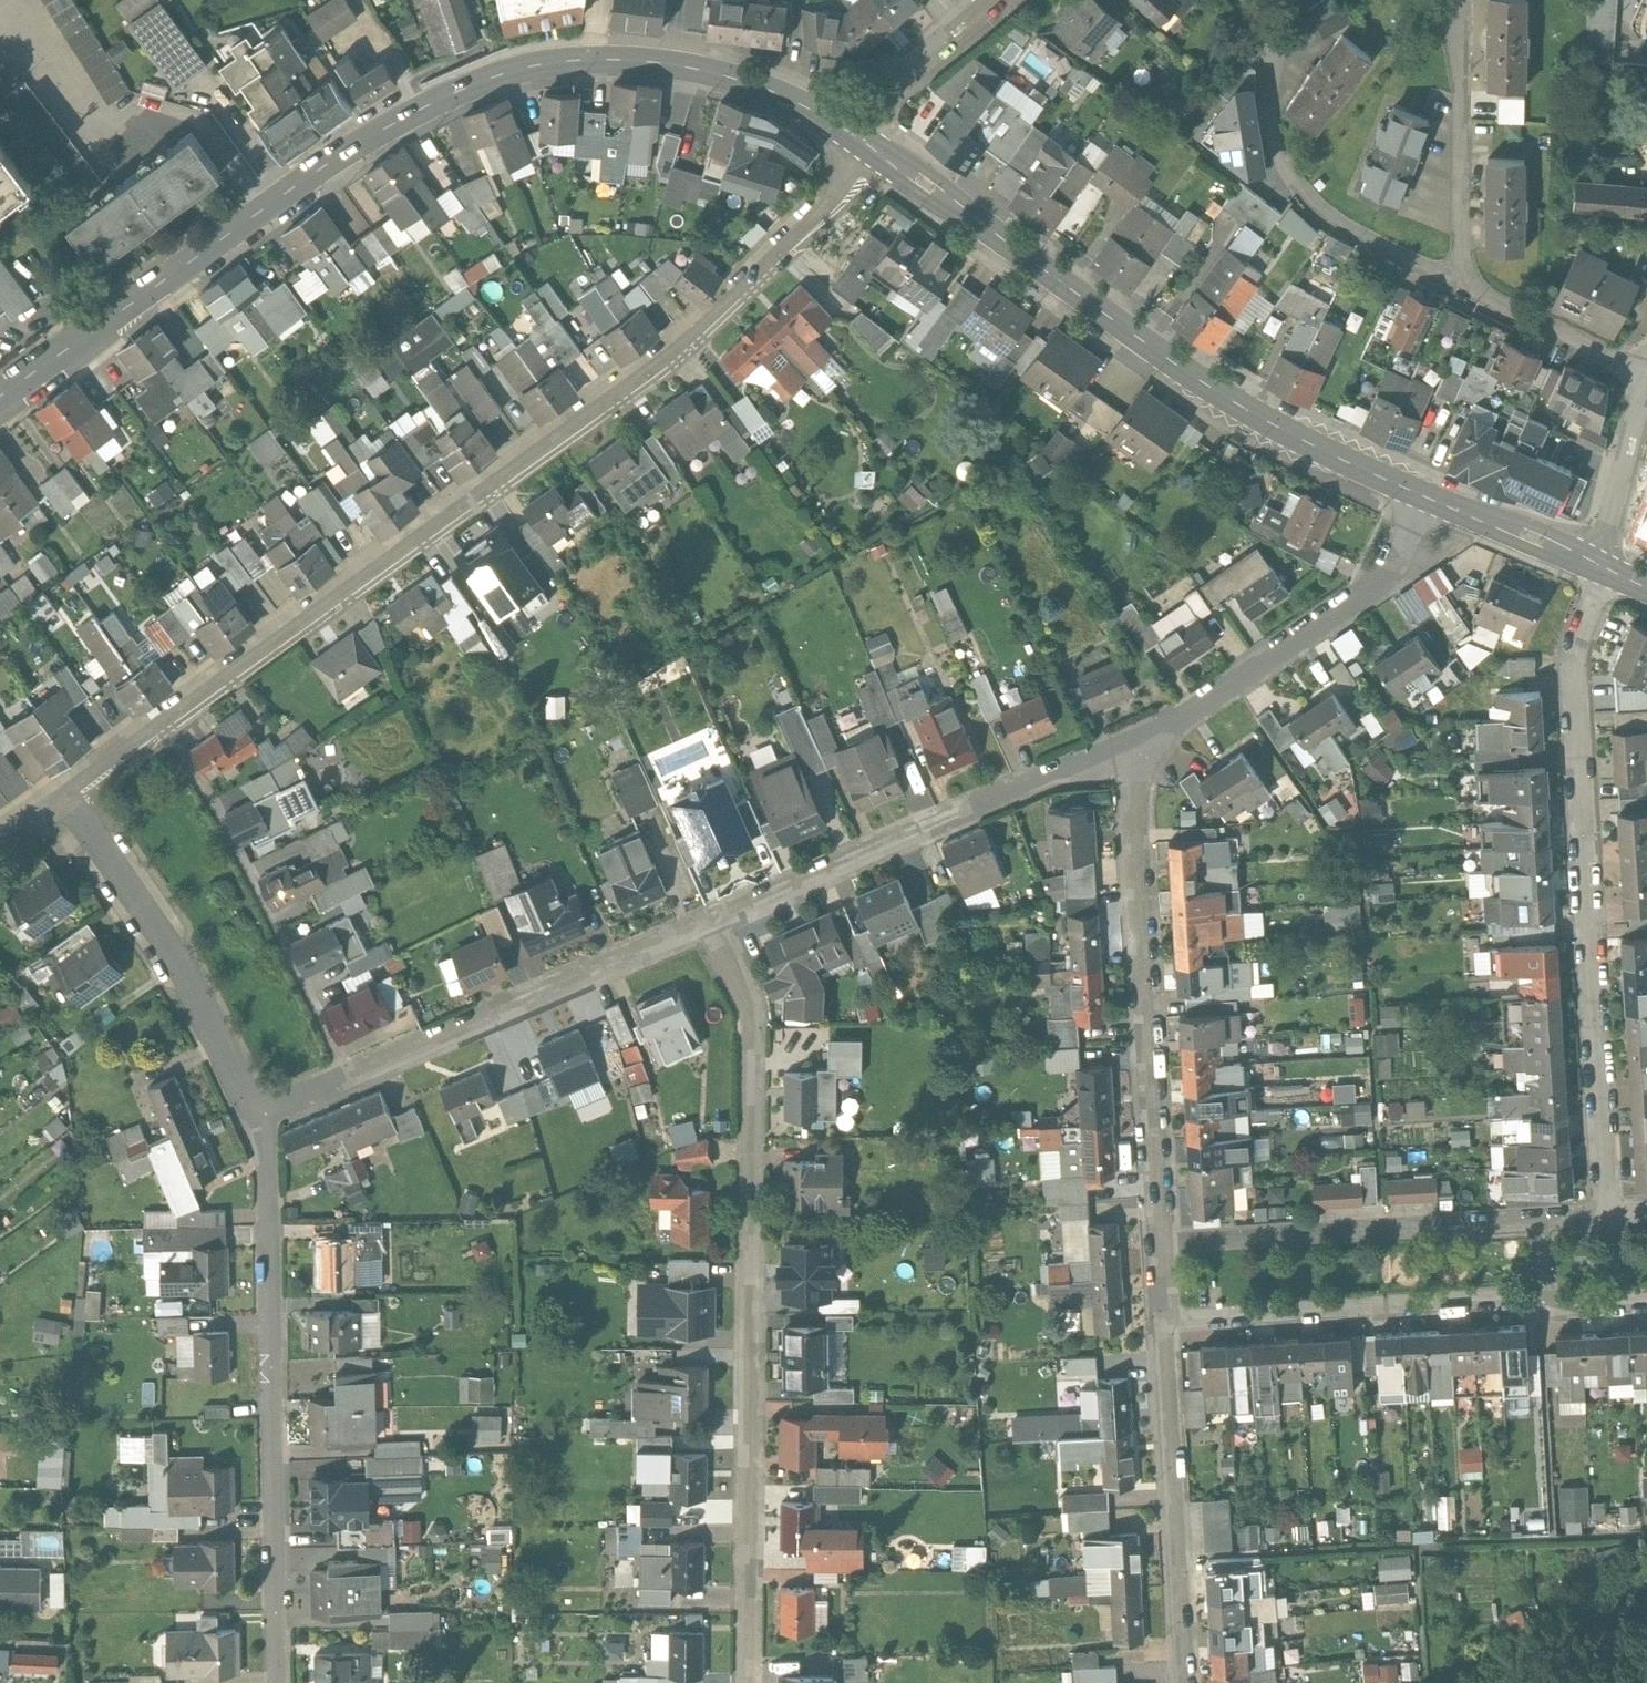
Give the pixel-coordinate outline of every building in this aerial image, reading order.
[(71,0),(41,0),(107,107),(130,93),(71,0)] [(306,19),(322,42),(357,19),(344,0),(335,0),(306,19)] [(425,17),(419,19),(421,26),(427,24),(438,59),(456,52),(440,0),(420,0),(425,17)] [(456,52),(477,44),(462,0),(440,0),(456,52)] [(505,32),(583,17),(585,0),(499,0),(505,32)] [(610,23),(662,30),(666,0),(613,0),(610,23)] [(707,36),(745,40),(750,0),(712,0),(707,36)] [(752,0),(750,0),(745,40),(782,45),(787,4),(782,4),(752,0)] [(846,13),(870,42),(894,22),(875,0),(862,0),(846,13)] [(894,22),(919,2),(918,0),(875,0),(894,22)] [(1056,27),(1088,56),(1118,23),(1107,13),(1093,0),(1080,0),(1056,27)] [(1115,0),(1093,0),(1107,13),(1117,2),(1115,0)] [(1147,13),(1160,0),(1133,0),(1147,13)] [(1317,17),(1337,5),(1334,0),(1322,0),(1311,6),(1317,17)] [(1489,27),(1487,27),(1487,54),(1489,54),(1488,87),(1524,87),(1525,50),(1526,50),(1527,32),(1525,32),(1525,0),(1489,0),(1489,27)] [(208,67),(161,3),(130,26),(177,90),(208,67)] [(307,62),(282,27),(265,39),(290,74),(307,62)] [(1342,37),(1323,63),(1321,62),(1305,83),(1306,84),(1287,110),(1315,132),(1337,102),(1339,103),(1350,89),(1348,88),(1370,58),(1342,37)] [(294,83),(266,43),(251,54),(248,50),(220,69),(237,93),(243,89),(255,107),(250,111),(262,128),(261,129),(283,160),(325,131),(303,99),(292,84),(294,83)] [(385,60),(362,75),(348,55),(336,63),(363,104),(398,80),(385,60)] [(964,66),(933,91),(955,107),(976,78),(977,79),(979,76),(964,66)] [(322,69),(305,81),(303,77),(294,83),(292,84),(303,99),(330,80),(322,69)] [(1230,75),(1214,97),(1225,105),(1241,83),(1230,75)] [(955,107),(954,107),(928,144),(946,157),(965,131),(976,117),(994,92),(977,79),(976,78),(955,107)] [(330,80),(303,99),(325,131),(352,111),(330,80)] [(169,90),(145,84),(142,96),(165,103),(169,90)] [(101,184),(25,85),(3,102),(25,130),(34,142),(79,201),(101,184)] [(606,113),(589,112),(587,142),(575,141),(574,157),(601,159),(599,180),(623,182),(627,162),(632,137),(637,87),(615,85),(611,116),(625,117),(624,128),(620,128),(615,133),(614,138),(604,137),(606,113)] [(637,87),(632,137),(627,162),(646,164),(649,138),(654,135),(659,89),(637,87)] [(1255,117),(1251,91),(1235,93),(1210,128),(1213,148),(1248,174),(1263,171),(1259,145),(1257,146),(1252,117),(1255,117)] [(578,97),(545,95),(542,136),(575,138),(577,111),(578,97)] [(507,100),(486,109),(502,152),(518,146),(516,141),(512,143),(508,133),(519,128),(507,100)] [(743,109),(722,102),(712,133),(722,136),(718,147),(714,145),(712,152),(729,157),(743,109)] [(1394,108),(1381,142),(1379,142),(1373,159),(1375,159),(1361,194),(1395,206),(1406,176),(1408,177),(1418,152),(1416,151),(1427,121),(1394,108)] [(486,109),(465,117),(477,146),(484,143),(488,153),(484,154),(486,159),(502,152),(486,109)] [(765,116),(743,109),(729,157),(747,163),(749,157),(744,155),(748,144),(755,147),(765,116)] [(589,112),(577,111),(575,138),(575,141),(587,142),(589,112)] [(976,117),(965,131),(976,139),(983,129),(987,132),(990,127),(976,117)] [(32,182),(13,157),(34,142),(25,130),(4,146),(0,140),(0,206),(32,182)] [(965,131),(946,157),(965,171),(984,145),(976,139),(965,131)] [(681,139),(666,134),(656,164),(661,175),(669,177),(681,139)] [(189,135),(66,225),(95,265),(121,245),(125,251),(135,244),(130,238),(182,201),(186,207),(196,199),(192,194),(218,174),(189,135)] [(1075,156),(1049,137),(1022,175),(1029,180),(1012,204),(1030,218),(1059,178),(1068,166),(1075,156)] [(518,146),(502,152),(505,160),(512,157),(516,168),(526,164),(518,146)] [(421,173),(403,149),(384,163),(412,201),(422,193),(426,190),(423,186),(419,188),(412,179),(421,173)] [(1524,160),(1488,160),(1488,192),(1486,192),(1486,219),(1487,219),(1487,251),(1523,252),(1523,215),(1525,215),(1525,197),(1523,197),(1524,160)] [(412,201),(384,163),(366,176),(383,200),(391,194),(398,204),(393,207),(396,212),(412,201)] [(1082,177),(1068,166),(1059,178),(1074,189),(1082,177)] [(1059,178),(1030,218),(1049,231),(1067,206),(1059,200),(1066,191),(1070,194),(1074,189),(1059,178)] [(1626,187),(1575,183),(1573,211),(1645,217),(1646,196),(1625,194),(1626,187)] [(422,193),(412,201),(419,211),(429,203),(422,193)] [(412,201),(396,212),(403,222),(419,211),(412,201)] [(1291,207),(1280,223),(1311,245),(1323,229),(1291,207)] [(321,208),(302,222),(329,259),(343,249),(340,244),(335,247),(329,239),(339,232),(321,208)] [(1137,211),(1122,231),(1126,234),(1119,243),(1131,251),(1152,222),(1137,211)] [(1131,251),(1112,277),(1131,290),(1160,251),(1174,230),(1155,216),(1152,222),(1131,251)] [(1185,237),(1174,230),(1160,251),(1180,266),(1209,224),(1199,217),(1185,237)] [(302,222),(284,234),(302,258),(310,253),(316,261),(312,264),(315,269),(329,259),(302,222)] [(1601,264),(1631,278),(1646,244),(1646,239),(1619,226),(1601,264)] [(871,234),(841,276),(862,292),(879,267),(877,266),(890,248),(871,234)] [(953,272),(900,234),(890,248),(877,266),(879,267),(902,284),(898,289),(923,306),(927,309),(935,298),(953,272)] [(1111,237),(1093,263),(1112,277),(1131,251),(1119,243),(1111,237)] [(1267,250),(1259,245),(1239,273),(1254,284),(1257,280),(1252,276),(1259,267),(1257,265),(1267,250)] [(343,249),(329,259),(336,269),(351,259),(343,249)] [(437,249),(426,257),(432,265),(443,257),(437,249)] [(699,254),(695,259),(676,283),(702,303),(721,278),(711,271),(715,266),(699,254)] [(1601,264),(1580,254),(1556,305),(1611,331),(1635,280),(1631,278),(1601,264)] [(4,311),(11,321),(33,305),(0,260),(0,313),(4,311)] [(1237,275),(1221,263),(1206,283),(1208,284),(1223,295),(1237,275)] [(257,290),(240,266),(221,280),(249,318),(268,343),(298,320),(282,299),(281,300),(273,289),(267,282),(257,290)] [(1223,295),(1193,336),(1211,349),(1230,323),(1229,323),(1256,285),(1254,284),(1239,273),(1237,275),(1223,295)] [(862,292),(841,276),(833,288),(853,304),(862,292)] [(221,280),(202,293),(219,317),(227,311),(234,320),(230,323),(233,329),(249,318),(221,280)] [(308,313),(285,280),(273,289),(281,300),(282,299),(298,320),(308,313)] [(568,313),(548,284),(535,293),(540,300),(541,300),(556,321),(557,320),(558,321),(568,313)] [(1201,302),(1193,297),(1174,322),(1193,336),(1223,295),(1208,284),(1205,289),(1209,292),(1201,302)] [(946,306),(943,312),(962,326),(981,299),(961,285),(946,306)] [(1291,285),(1275,307),(1297,318),(1309,295),(1291,285)] [(800,287),(762,323),(810,374),(829,356),(808,335),(826,318),(829,322),(831,320),(800,287)] [(1032,319),(989,289),(981,299),(962,326),(982,340),(970,358),(991,373),(1004,355),(1006,356),(1023,332),(1032,319)] [(535,293),(522,302),(527,309),(540,300),(535,293)] [(458,295),(431,314),(439,325),(465,306),(458,295)] [(626,296),(610,307),(621,323),(633,314),(625,305),(630,302),(626,296)] [(1410,296),(1400,317),(1397,315),(1386,338),(1396,343),(1402,342),(1412,347),(1431,306),(1410,296)] [(923,306),(900,339),(915,350),(943,312),(946,306),(935,298),(927,309),(923,306)] [(610,307),(605,311),(603,299),(593,306),(600,315),(594,318),(598,324),(602,321),(610,331),(621,323),(610,307)] [(556,321),(541,300),(540,300),(527,309),(536,322),(536,323),(532,325),(530,339),(516,349),(518,351),(559,408),(577,394),(559,370),(581,354),(558,321),(557,320),(556,321)] [(1444,329),(1462,338),(1472,317),(1455,308),(1444,329)] [(633,314),(621,323),(640,349),(659,335),(640,309),(633,314)] [(1324,316),(1308,309),(1304,318),(1320,326),(1324,316)] [(894,337),(863,313),(848,331),(883,349),(894,337)] [(1302,318),(1283,356),(1281,355),(1268,384),(1288,393),(1309,349),(1320,326),(1304,318),(1302,318)] [(610,331),(602,337),(621,363),(640,349),(621,323),(610,331)] [(810,374),(762,323),(723,359),(743,381),(763,362),(778,377),(772,383),(786,398),(811,375),(810,374)] [(175,351),(157,326),(138,339),(166,378),(179,369),(176,364),(172,366),(165,357),(175,351)] [(1333,332),(1322,327),(1309,349),(1325,356),(1331,344),(1328,343),(1333,332)] [(1057,331),(1023,378),(1037,388),(1040,383),(1068,402),(1065,408),(1066,409),(1082,386),(1100,361),(1057,331)] [(1023,332),(1006,356),(1017,364),(1034,340),(1023,332)] [(166,378),(138,339),(120,352),(138,377),(147,371),(153,380),(148,383),(151,389),(157,385),(166,378)] [(1538,355),(1506,340),(1503,341),(1496,356),(1495,356),(1493,356),(1487,368),(1487,369),(1526,386),(1536,364),(1539,357),(1538,355)] [(1309,349),(1288,393),(1309,403),(1322,374),(1313,370),(1318,359),(1323,362),(1325,356),(1309,349)] [(559,408),(518,351),(507,360),(517,375),(513,378),(517,382),(521,379),(528,390),(520,396),(539,422),(559,408)] [(829,358),(811,375),(831,398),(850,381),(829,358)] [(377,360),(359,368),(372,395),(389,387),(377,360)] [(1536,364),(1526,386),(1538,392),(1548,369),(1536,364)] [(1549,399),(1547,403),(1569,414),(1587,377),(1565,366),(1561,374),(1549,399)] [(1538,392),(1537,393),(1549,399),(1561,374),(1549,368),(1538,392)] [(1465,378),(1446,369),(1435,393),(1453,402),(1465,378)] [(1587,377),(1569,414),(1599,429),(1607,387),(1587,377)] [(178,393),(166,378),(157,385),(168,401),(178,393)] [(112,434),(76,383),(56,398),(93,448),(112,434)] [(482,385),(465,398),(484,423),(500,411),(482,385)] [(686,392),(655,414),(685,457),(715,435),(720,441),(724,438),(734,431),(721,414),(722,413),(702,385),(689,395),(686,392)] [(1385,403),(1376,399),(1363,428),(1383,438),(1397,409),(1405,393),(1387,385),(1385,390),(1390,393),(1385,403)] [(1082,386),(1066,409),(1087,423),(1103,400),(1082,386)] [(1124,415),(1108,438),(1110,439),(1114,433),(1141,452),(1137,458),(1151,468),(1185,420),(1142,390),(1124,415)] [(1422,402),(1405,393),(1397,409),(1409,415),(1414,404),(1419,407),(1422,402)] [(93,448),(56,398),(38,411),(55,435),(59,433),(77,459),(93,448)] [(447,399),(436,407),(440,413),(441,415),(452,407),(447,399)] [(1124,415),(1103,400),(1087,423),(1108,438),(1124,415)] [(1352,403),(1346,414),(1364,423),(1369,412),(1352,403)] [(751,432),(733,406),(722,413),(721,414),(734,431),(724,438),(731,447),(751,432)] [(477,427),(470,431),(464,423),(468,420),(464,415),(460,417),(452,407),(441,415),(478,465),(496,453),(477,427)] [(392,421),(399,432),(418,421),(412,409),(392,421)] [(1409,415),(1397,409),(1383,438),(1404,447),(1418,419),(1409,415)] [(440,413),(426,423),(439,441),(434,444),(460,479),(478,465),(441,415),(440,413)] [(1476,419),(1469,416),(1453,449),(1457,450),(1448,468),(1457,472),(1457,474),(1465,478),(1466,476),(1492,488),(1522,425),(1510,419),(1500,441),(1493,437),(1497,429),(1487,424),(1488,423),(1477,418),(1476,419)] [(1547,427),(1526,417),(1522,425),(1492,488),(1515,499),(1517,493),(1554,509),(1567,481),(1571,473),(1534,456),(1547,427)] [(280,434),(274,426),(269,431),(274,438),(280,434)] [(1606,439),(1583,428),(1576,442),(1603,454),(1606,439)] [(331,429),(320,437),(325,444),(336,436),(331,429)] [(269,431),(250,444),(264,464),(283,451),(274,438),(269,431)] [(1079,460),(1088,448),(1066,433),(1058,445),(1079,460)] [(675,466),(653,434),(641,443),(663,474),(675,466)] [(358,464),(336,436),(325,444),(322,447),(343,477),(336,481),(347,496),(355,491),(366,506),(362,509),(381,535),(399,522),(370,481),(358,465),(358,464)] [(641,443),(629,451),(621,440),(589,461),(623,511),(667,481),(663,474),(641,443)] [(3,495),(13,488),(18,484),(14,479),(9,483),(2,473),(11,466),(0,451),(0,491),(3,495)] [(383,471),(372,455),(358,465),(370,481),(383,471)] [(88,500),(64,468),(52,477),(74,507),(76,509),(88,500)] [(399,483),(391,489),(384,479),(388,476),(384,470),(383,471),(370,481),(399,522),(418,509),(399,483)] [(52,477),(51,477),(38,487),(61,517),(74,507),(52,477)] [(353,518),(325,480),(312,489),(316,494),(340,527),(353,518)] [(605,509),(587,481),(575,489),(595,516),(605,509)] [(1567,481),(1554,509),(1570,516),(1583,488),(1567,481)] [(575,489),(562,499),(554,487),(524,509),(532,520),(549,544),(550,544),(565,533),(561,526),(569,520),(576,530),(595,516),(575,489)] [(13,488),(3,495),(19,517),(24,514),(16,503),(22,499),(13,488)] [(0,491),(0,536),(2,539),(24,524),(19,517),(3,495),(0,491)] [(316,494),(300,506),(309,518),(325,539),(326,538),(340,527),(316,494)] [(325,539),(309,518),(298,526),(277,495),(262,506),(273,522),(284,538),(316,582),(334,569),(331,565),(335,562),(337,553),(326,538),(325,539)] [(1334,510),(1304,495),(1285,535),(1315,550),(1334,510)] [(1646,538),(1646,499),(1633,532),(1646,538)] [(549,544),(532,520),(521,528),(535,550),(542,562),(556,552),(550,544),(549,544)] [(273,522),(258,533),(269,549),(284,538),(273,522)] [(518,555),(498,528),(457,557),(477,585),(518,555)] [(316,582),(284,538),(269,549),(266,551),(297,595),(316,582)] [(252,577),(228,545),(216,554),(228,570),(240,585),(252,577)] [(0,547),(0,575),(1,575),(14,566),(0,547)] [(1256,550),(1211,580),(1210,579),(1198,587),(1212,605),(1233,592),(1251,619),(1287,596),(1256,548),(1255,549),(1256,550)] [(31,562),(44,580),(61,568),(47,550),(31,562)] [(521,560),(539,585),(551,576),(542,562),(535,550),(521,560)] [(550,600),(539,585),(521,560),(518,555),(477,585),(495,611),(499,615),(518,600),(529,615),(550,600)] [(228,570),(201,592),(236,639),(254,626),(230,593),(240,585),(228,570)] [(431,574),(387,607),(404,630),(421,619),(425,624),(453,604),(439,585),(431,574)] [(439,585),(453,604),(425,624),(434,636),(448,627),(473,662),(489,650),(466,617),(473,612),(449,578),(439,585)] [(1517,589),(1492,579),(1467,641),(1492,651),(1497,637),(1505,617),(1516,590),(1517,589)] [(0,593),(0,622),(22,607),(8,587),(0,593)] [(201,592),(197,587),(187,594),(207,622),(198,628),(217,653),(236,639),(201,592)] [(1540,599),(1516,590),(1505,617),(1497,637),(1520,646),(1523,639),(1524,639),(1540,599)] [(44,619),(58,609),(45,591),(31,601),(44,619)] [(1470,633),(1444,594),(1428,606),(1454,644),(1470,633)] [(193,633),(174,606),(157,618),(158,620),(177,645),(193,633)] [(499,615),(495,611),(479,622),(499,657),(518,643),(499,615)] [(1195,618),(1159,642),(1177,669),(1214,645),(1195,618)] [(375,619),(359,630),(375,652),(386,644),(375,619)] [(177,645),(158,620),(144,630),(163,655),(177,645)] [(1632,623),(1623,646),(1646,656),(1646,629),(1632,623)] [(1355,625),(1333,638),(1346,659),(1367,647),(1355,625)] [(869,637),(878,663),(898,656),(889,630),(869,637)] [(354,631),(313,660),(339,696),(380,667),(354,631)] [(1435,662),(1418,636),(1396,651),(1413,676),(1424,669),(1435,662)] [(131,637),(117,648),(124,658),(139,648),(131,637)] [(1623,646),(1613,670),(1646,685),(1646,656),(1623,646)] [(144,666),(138,657),(142,653),(139,648),(124,658),(154,698),(171,686),(153,660),(144,666)] [(1396,651),(1374,665),(1391,691),(1402,684),(1413,676),(1396,651)] [(683,655),(645,675),(652,689),(690,669),(683,655)] [(154,698),(124,658),(110,669),(114,674),(118,671),(125,680),(116,686),(135,712),(154,698)] [(1470,677),(1457,659),(1447,666),(1460,685),(1470,677)] [(1359,686),(1342,661),(1331,669),(1347,693),(1359,686)] [(1435,662),(1424,669),(1432,681),(1443,674),(1435,662)] [(1119,663),(1079,680),(1092,711),(1132,694),(1119,663)] [(1613,670),(1616,711),(1646,709),(1646,685),(1613,670)] [(35,699),(63,684),(58,675),(30,690),(35,699)] [(879,680),(856,690),(870,723),(874,731),(875,730),(896,721),(879,680)] [(1402,684),(1391,691),(1399,703),(1410,696),(1402,684)] [(990,687),(973,694),(985,721),(1001,714),(1000,713),(1001,713),(990,687)] [(1540,692),(1510,694),(1511,706),(1512,720),(1542,718),(1540,692)] [(1333,693),(1311,708),(1328,733),(1340,725),(1349,719),(1333,693)] [(1510,694),(1496,695),(1497,707),(1511,706),(1510,694)] [(1001,713),(1000,713),(1001,714),(1014,745),(1053,728),(1040,696),(1001,713)] [(54,707),(40,718),(51,733),(61,726),(54,716),(59,713),(54,707)] [(1311,708),(1289,722),(1300,738),(1324,774),(1332,768),(1334,771),(1348,762),(1328,733),(1311,708)] [(241,709),(213,728),(217,733),(191,751),(209,778),(234,761),(236,763),(257,749),(259,747),(257,744),(248,732),(250,730),(249,729),(253,726),(241,709)] [(1289,722),(1281,728),(1269,709),(1256,718),(1279,752),(1300,738),(1289,722)] [(1616,711),(1617,724),(1646,722),(1646,709),(1616,711)] [(823,713),(805,721),(810,731),(826,767),(839,762),(834,749),(836,748),(837,750),(839,749),(823,713)] [(40,718),(28,727),(31,731),(40,742),(51,733),(40,718)] [(1512,720),(1481,722),(1482,736),(1479,739),(1479,746),(1479,747),(1516,746),(1543,744),(1542,718),(1512,720)] [(1357,730),(1349,719),(1340,725),(1348,737),(1357,730)] [(61,726),(51,733),(71,758),(89,745),(70,720),(61,726)] [(0,722),(0,739),(8,734),(0,722)] [(1617,724),(1617,729),(1613,729),(1614,754),(1646,752),(1646,722),(1617,724)] [(870,723),(844,735),(848,745),(839,749),(837,750),(836,748),(834,749),(839,762),(860,810),(902,792),(890,764),(897,761),(886,735),(878,738),(875,730),(874,731),(870,723)] [(963,729),(922,747),(936,778),(976,761),(963,729)] [(51,733),(40,742),(31,731),(26,735),(53,771),(71,758),(51,733)] [(810,731),(787,741),(792,753),(793,753),(804,777),(826,767),(810,731)] [(270,736),(257,744),(259,747),(257,749),(269,769),(295,755),(287,739),(276,746),(270,736)] [(1516,746),(1479,747),(1479,746),(1474,746),(1474,760),(1476,760),(1517,758),(1516,746)] [(0,750),(0,782),(16,771),(1,750),(0,750)] [(1380,750),(1364,767),(1384,784),(1399,767),(1380,750)] [(1614,754),(1616,781),(1619,781),(1646,779),(1646,752),(1614,754)] [(792,753),(753,770),(774,818),(785,844),(825,826),(804,777),(793,753),(792,753)] [(1269,794),(1241,754),(1220,768),(1245,806),(1247,809),(1269,794)] [(295,755),(269,769),(269,770),(279,788),(280,788),(281,789),(305,777),(307,776),(295,755)] [(1517,758),(1476,760),(1477,774),(1518,771),(1517,758)] [(629,813),(659,802),(643,759),(613,770),(629,813)] [(1199,782),(1209,797),(1223,818),(1231,813),(1232,814),(1245,806),(1220,768),(1199,782)] [(1518,771),(1477,774),(1479,799),(1516,797),(1546,795),(1545,770),(1518,771)] [(1199,782),(1193,772),(1179,781),(1195,805),(1209,797),(1199,782)] [(305,777),(281,789),(280,788),(279,788),(256,800),(255,799),(226,814),(241,846),(251,840),(254,846),(298,824),(295,819),(319,807),(305,777)] [(722,779),(707,786),(705,790),(694,795),(690,794),(674,801),(703,865),(720,858),(720,853),(730,848),(734,851),(751,844),(722,779)] [(1619,781),(1620,798),(1646,797),(1646,779),(1619,781)] [(1377,794),(1360,800),(1367,823),(1384,817),(1377,794)] [(1332,822),(1349,811),(1338,795),(1321,806),(1332,822)] [(1546,795),(1516,797),(1517,810),(1518,821),(1548,820),(1546,795)] [(1617,799),(1618,813),(1646,812),(1646,797),(1620,798),(1617,799)] [(1089,810),(1046,812),(1049,864),(1062,864),(1092,862),(1089,810)] [(1517,810),(1503,811),(1504,822),(1518,821),(1517,810)] [(1618,813),(1619,839),(1646,837),(1646,812),(1618,813)] [(774,818),(760,825),(771,850),(785,844),(774,818)] [(1504,822),(1481,824),(1483,848),(1549,844),(1548,820),(1518,821),(1504,822)] [(981,828),(941,845),(963,897),(977,891),(974,884),(989,878),(986,872),(985,872),(981,863),(993,858),(981,828)] [(1212,828),(1177,830),(1178,842),(1206,841),(1213,841),(1212,828)] [(639,832),(600,849),(613,880),(603,884),(609,897),(619,893),(627,912),(666,895),(639,832)] [(1619,839),(1621,863),(1646,862),(1646,837),(1619,839)] [(1178,842),(1168,843),(1169,869),(1194,867),(1193,854),(1207,853),(1206,841),(1178,842)] [(505,844),(476,857),(495,902),(509,896),(524,889),(505,844)] [(1483,848),(1482,848),(1484,873),(1507,872),(1521,871),(1551,869),(1549,844),(1483,848)] [(993,858),(981,863),(985,872),(986,872),(997,867),(993,858)] [(1092,862),(1062,864),(1064,899),(1094,894),(1092,862)] [(1621,863),(1622,888),(1646,886),(1646,862),(1621,863)] [(288,864),(258,878),(273,907),(298,895),(300,897),(325,884),(315,864),(293,875),(288,864)] [(0,883),(0,906),(13,897),(12,896),(32,881),(22,867),(0,883)] [(1194,867),(1169,869),(1171,893),(1195,891),(1195,879),(1194,867)] [(1551,869),(1521,871),(1521,882),(1522,895),(1552,893),(1551,869)] [(1521,871),(1507,872),(1507,883),(1521,882),(1521,871)] [(46,872),(33,882),(32,881),(12,896),(13,897),(36,929),(70,905),(46,872)] [(524,889),(509,896),(533,953),(575,934),(572,927),(582,922),(578,913),(582,911),(576,896),(562,903),(551,877),(524,889)] [(1209,878),(1195,879),(1195,891),(1209,890),(1209,878)] [(898,879),(858,896),(872,929),(870,930),(875,941),(890,934),(884,920),(911,909),(898,879)] [(1622,888),(1624,913),(1629,913),(1646,912),(1646,886),(1622,888)] [(1195,891),(1171,893),(1172,917),(1239,913),(1237,888),(1209,890),(1195,891)] [(1522,895),(1492,897),(1486,897),(1487,923),(1524,920),(1548,919),(1554,918),(1552,893),(1522,895)] [(946,894),(935,897),(940,914),(951,910),(946,894)] [(1094,894),(1064,899),(1067,917),(1097,915),(1094,894)] [(1328,921),(1362,922),(1362,904),(1329,904),(1328,921)] [(511,942),(497,907),(480,915),(490,938),(491,938),(495,948),(511,942)] [(855,936),(844,908),(829,915),(845,951),(844,952),(852,971),(867,965),(855,936)] [(1629,913),(1630,926),(1646,924),(1646,912),(1629,913)] [(1239,913),(1172,917),(1174,942),(1223,939),(1240,938),(1239,913)] [(829,915),(765,942),(779,974),(765,979),(772,995),(785,989),(787,994),(787,1013),(820,1013),(820,987),(811,966),(844,952),(845,951),(829,915)] [(1097,915),(1067,917),(1070,969),(1101,967),(1097,915)] [(1548,919),(1524,920),(1525,933),(1549,932),(1548,919)] [(1524,920),(1487,923),(1488,935),(1494,935),(1525,933),(1524,920)] [(319,931),(291,945),(306,974),(331,961),(332,964),(346,957),(330,924),(319,929),(319,931)] [(1626,926),(1627,939),(1646,938),(1646,925),(1626,926)] [(870,930),(855,936),(867,965),(875,981),(888,976),(881,959),(882,959),(875,941),(870,930)] [(1525,933),(1494,935),(1494,948),(1550,945),(1549,932),(1525,933)] [(68,936),(26,967),(37,982),(60,966),(59,964),(78,951),(68,936)] [(490,938),(454,954),(468,988),(506,972),(495,948),(491,938),(490,938)] [(1621,940),(1623,965),(1646,963),(1646,938),(1627,939),(1621,940)] [(1223,939),(1174,942),(1175,966),(1228,963),(1227,954),(1223,947),(1223,939)] [(93,941),(79,951),(78,951),(59,964),(60,966),(83,998),(117,974),(93,941)] [(1494,948),(1489,949),(1490,974),(1532,972),(1557,970),(1556,945),(1550,945),(1494,948)] [(1228,963),(1175,966),(1177,991),(1208,990),(1228,988),(1228,986),(1247,985),(1246,962),(1228,963)] [(1623,965),(1624,989),(1646,987),(1646,963),(1623,965)] [(1070,969),(1027,972),(1028,987),(1043,986),(1044,996),(1050,996),(1051,1019),(1073,1018),(1074,1023),(1075,1023),(1075,1024),(1105,1022),(1101,967),(1070,969)] [(1557,970),(1532,972),(1532,985),(1518,986),(1519,997),(1558,995),(1557,970)] [(351,994),(351,995),(323,1009),(338,1038),(364,1025),(365,1028),(378,1022),(385,1035),(418,1019),(410,1003),(389,1013),(374,982),(351,994)] [(1228,988),(1208,990),(1209,1002),(1226,1001),(1226,999),(1248,998),(1247,985),(1228,986),(1228,988)] [(1624,989),(1626,1013),(1646,1012),(1646,987),(1624,989)] [(675,988),(635,1005),(648,1036),(688,1018),(675,988)] [(1558,995),(1519,997),(1520,1008),(1534,1007),(1535,1020),(1560,1019),(1558,995)] [(633,1038),(617,1003),(603,1009),(619,1044),(633,1038)] [(1384,1025),(1404,1023),(1402,1005),(1382,1007),(1384,1025)] [(1626,1013),(1627,1038),(1646,1037),(1646,1012),(1626,1013)] [(1217,1015),(1203,1016),(1204,1028),(1218,1028),(1217,1015)] [(1203,1016),(1178,1018),(1180,1043),(1205,1042),(1204,1028),(1203,1016)] [(1051,1019),(1046,1020),(1047,1049),(1077,1047),(1075,1024),(1075,1023),(1074,1023),(1073,1018),(1051,1019)] [(1560,1019),(1535,1020),(1535,1034),(1521,1034),(1522,1046),(1561,1043),(1560,1019)] [(577,1029),(537,1047),(550,1078),(591,1061),(577,1029)] [(1342,1031),(1343,1051),(1371,1050),(1370,1030),(1342,1031)] [(1379,1032),(1380,1054),(1401,1053),(1400,1032),(1379,1032)] [(1627,1038),(1629,1062),(1646,1061),(1646,1037),(1627,1038)] [(630,1084),(651,1078),(641,1042),(620,1048),(630,1084)] [(1205,1042),(1180,1043),(1182,1068),(1206,1066),(1205,1055),(1205,1042)] [(1522,1046),(1503,1047),(1504,1071),(1538,1069),(1562,1068),(1561,1043),(1522,1046)] [(817,1075),(784,1075),(784,1119),(836,1119),(836,1076),(862,1076),(862,1054),(828,1054),(828,1069),(817,1069),(817,1075)] [(1220,1054),(1205,1055),(1206,1066),(1220,1065),(1220,1054)] [(1629,1062),(1630,1087),(1646,1086),(1646,1061),(1629,1062)] [(1220,1065),(1206,1066),(1207,1077),(1221,1077),(1220,1065)] [(1206,1066),(1182,1068),(1183,1092),(1208,1091),(1207,1077),(1206,1066)] [(1562,1068),(1538,1069),(1538,1082),(1524,1083),(1525,1094),(1564,1092),(1562,1068)] [(1107,1069),(1077,1071),(1080,1124),(1111,1122),(1107,1069)] [(480,1071),(440,1088),(454,1120),(494,1103),(480,1071)] [(176,1080),(147,1092),(167,1138),(195,1126),(176,1080)] [(538,1083),(499,1100),(509,1124),(548,1108),(538,1083)] [(1630,1087),(1632,1111),(1646,1110),(1646,1086),(1630,1087)] [(1208,1091),(1183,1092),(1185,1117),(1223,1114),(1223,1113),(1254,1111),(1252,1088),(1208,1091)] [(380,1091),(332,1113),(343,1139),(392,1118),(380,1091)] [(1525,1094),(1503,1096),(1505,1120),(1565,1116),(1564,1092),(1525,1094)] [(1373,1100),(1343,1103),(1345,1124),(1374,1122),(1373,1100)] [(1411,1103),(1392,1103),(1392,1118),(1411,1118),(1411,1103)] [(1632,1111),(1633,1135),(1646,1134),(1646,1110),(1632,1111)] [(1257,1112),(1245,1113),(1246,1125),(1258,1124),(1257,1112)] [(332,1113),(283,1134),(295,1160),(343,1139),(332,1113)] [(1223,1114),(1185,1117),(1186,1141),(1225,1138),(1224,1126),(1234,1126),(1233,1113),(1223,1114)] [(1505,1120),(1502,1120),(1504,1144),(1506,1144),(1567,1140),(1565,1116),(1505,1120)] [(1111,1122),(1080,1124),(1084,1177),(1114,1175),(1111,1122)] [(1043,1203),(1060,1203),(1058,1123),(1041,1124),(1043,1203)] [(167,1138),(148,1146),(151,1153),(150,1154),(155,1167),(179,1218),(200,1209),(191,1189),(217,1177),(195,1126),(167,1138)] [(1633,1135),(1635,1160),(1646,1159),(1646,1134),(1633,1135)] [(1225,1138),(1186,1141),(1188,1165),(1235,1162),(1251,1161),(1249,1137),(1225,1138)] [(703,1138),(676,1149),(676,1151),(677,1151),(680,1161),(679,1161),(678,1163),(710,1164),(711,1161),(710,1160),(705,1141),(705,1140),(703,1138)] [(145,1139),(126,1147),(129,1154),(148,1146),(145,1139)] [(1567,1140),(1506,1144),(1507,1168),(1568,1165),(1567,1140)] [(148,1146),(129,1154),(121,1158),(129,1178),(155,1167),(150,1154),(151,1153),(148,1146)] [(817,1162),(785,1161),(785,1177),(780,1182),(785,1187),(785,1206),(833,1206),(843,1194),(843,1187),(851,1180),(843,1172),(843,1153),(817,1153),(817,1162)] [(974,1185),(996,1184),(994,1157),(973,1158),(974,1185)] [(1635,1160),(1636,1185),(1646,1185),(1646,1159),(1635,1160)] [(1235,1162),(1188,1165),(1189,1190),(1229,1187),(1237,1187),(1235,1162)] [(1507,1168),(1501,1169),(1503,1195),(1504,1195),(1559,1191),(1570,1191),(1568,1165),(1507,1168)] [(1373,1166),(1358,1167),(1359,1183),(1361,1205),(1375,1205),(1373,1166)] [(693,1190),(678,1175),(657,1175),(654,1177),(654,1204),(656,1206),(675,1206),(675,1235),(707,1235),(707,1191),(693,1190)] [(1434,1179),(1386,1182),(1388,1204),(1435,1200),(1434,1179)] [(1359,1183),(1311,1187),(1312,1209),(1361,1205),(1359,1183)] [(1229,1187),(1189,1190),(1191,1216),(1231,1214),(1229,1187)] [(1559,1191),(1504,1195),(1505,1208),(1560,1205),(1559,1191)] [(200,1209),(179,1218),(183,1226),(226,1225),(225,1214),(202,1214),(200,1209)] [(382,1222),(349,1222),(350,1239),(383,1239),(382,1222)] [(1117,1223),(1087,1225),(1091,1279),(1121,1277),(1117,1223)] [(183,1226),(144,1226),(144,1252),(192,1251),(226,1250),(226,1225),(183,1226)] [(350,1239),(320,1240),(321,1283),(356,1283),(355,1257),(383,1256),(383,1239),(350,1239)] [(805,1246),(784,1246),(784,1264),(780,1264),(780,1281),(784,1281),(784,1299),(829,1298),(829,1281),(833,1281),(833,1264),(829,1264),(828,1246),(820,1246),(816,1242),(808,1242),(805,1246)] [(192,1251),(193,1260),(162,1261),(163,1294),(227,1293),(226,1250),(192,1251)] [(1061,1306),(1060,1260),(1051,1260),(1053,1306),(1061,1306)] [(669,1261),(669,1284),(669,1288),(708,1288),(708,1261),(669,1261)] [(1121,1277),(1091,1279),(1094,1331),(1124,1330),(1121,1277)] [(669,1284),(639,1284),(639,1335),(669,1336),(669,1332),(714,1332),(714,1288),(708,1288),(669,1288),(669,1284)] [(379,1310),(379,1298),(351,1298),(352,1310),(361,1310),(379,1310)] [(361,1345),(361,1310),(352,1310),(308,1311),(308,1346),(361,1345)] [(853,1325),(854,1315),(830,1312),(829,1323),(853,1325)] [(60,1343),(64,1319),(39,1314),(34,1338),(60,1343)] [(187,1317),(157,1318),(157,1336),(188,1335),(187,1317)] [(1523,1325),(1497,1327),(1499,1351),(1512,1350),(1514,1384),(1527,1383),(1523,1325)] [(1497,1327),(1473,1329),(1477,1391),(1501,1389),(1499,1351),(1497,1327)] [(826,1328),(784,1329),(785,1383),(827,1382),(826,1328)] [(1473,1329),(1449,1330),(1452,1374),(1453,1392),(1477,1391),(1473,1329)] [(1449,1330),(1424,1332),(1426,1356),(1427,1370),(1426,1370),(1427,1376),(1452,1374),(1449,1330)] [(1629,1332),(1631,1365),(1644,1364),(1646,1396),(1646,1330),(1629,1332)] [(1424,1332),(1400,1333),(1402,1358),(1415,1357),(1426,1356),(1424,1332)] [(1629,1332),(1605,1333),(1608,1380),(1619,1380),(1618,1366),(1631,1365),(1629,1332)] [(228,1333),(195,1334),(195,1364),(195,1378),(229,1377),(228,1333)] [(1400,1333),(1375,1335),(1375,1336),(1377,1373),(1377,1374),(1388,1373),(1389,1375),(1394,1380),(1403,1379),(1402,1358),(1400,1333)] [(1605,1333),(1581,1334),(1583,1368),(1596,1367),(1597,1381),(1608,1380),(1605,1333)] [(1581,1334),(1555,1336),(1556,1351),(1558,1383),(1559,1399),(1585,1398),(1583,1368),(1581,1334)] [(1375,1336),(1361,1337),(1364,1368),(1364,1374),(1377,1373),(1375,1336)] [(1348,1337),(1322,1339),(1324,1364),(1325,1364),(1327,1392),(1352,1390),(1351,1369),(1350,1369),(1348,1338),(1348,1337)] [(1361,1337),(1348,1338),(1350,1369),(1351,1369),(1364,1368),(1361,1337)] [(1322,1339),(1298,1340),(1301,1380),(1312,1379),(1311,1365),(1324,1364),(1322,1339)] [(1298,1340),(1274,1342),(1276,1367),(1289,1367),(1290,1381),(1301,1380),(1298,1340)] [(1274,1342),(1249,1344),(1252,1383),(1253,1383),(1255,1411),(1278,1409),(1276,1367),(1274,1342)] [(1249,1344),(1225,1345),(1227,1371),(1228,1385),(1252,1383),(1249,1344)] [(1225,1345),(1200,1347),(1200,1349),(1202,1389),(1203,1396),(1215,1396),(1214,1372),(1227,1371),(1225,1345)] [(1200,1349),(1186,1350),(1189,1390),(1202,1389),(1200,1349)] [(1556,1351),(1543,1351),(1545,1384),(1558,1383),(1556,1351)] [(1097,1371),(1097,1355),(1067,1356),(1068,1372),(1097,1371)] [(373,1356),(336,1357),(336,1372),(373,1371),(373,1356)] [(1426,1356),(1415,1357),(1416,1371),(1426,1370),(1427,1370),(1426,1356)] [(195,1364),(169,1365),(169,1374),(177,1374),(178,1378),(195,1378),(195,1364)] [(707,1369),(658,1368),(658,1371),(662,1371),(662,1381),(639,1381),(638,1419),(639,1421),(655,1421),(673,1421),(673,1413),(707,1413),(707,1369)] [(373,1371),(336,1372),(337,1399),(310,1399),(312,1443),(343,1442),(343,1447),(376,1445),(373,1371)] [(462,1374),(462,1400),(496,1399),(495,1373),(462,1374)] [(1128,1380),(1097,1382),(1101,1433),(1131,1431),(1128,1380)] [(229,1406),(203,1406),(203,1419),(230,1418),(229,1406)] [(502,1438),(503,1413),(475,1412),(475,1438),(502,1438)] [(882,1415),(817,1415),(817,1418),(817,1432),(843,1433),(843,1450),(856,1450),(856,1455),(870,1455),(870,1450),(882,1450),(882,1439),(888,1439),(888,1427),(882,1427),(882,1415)] [(817,1418),(783,1418),(783,1462),(816,1462),(817,1432),(817,1418)] [(639,1421),(638,1419),(611,1419),(611,1436),(637,1436),(655,1436),(655,1421),(639,1421)] [(1101,1433),(1057,1436),(1058,1454),(1102,1451),(1104,1486),(1135,1484),(1131,1431),(1101,1433)] [(672,1437),(655,1436),(637,1436),(637,1450),(672,1451),(672,1437)] [(40,1486),(65,1486),(66,1437),(40,1437),(40,1486)] [(1461,1467),(1485,1466),(1484,1444),(1460,1445),(1461,1467)] [(672,1451),(637,1450),(636,1477),(671,1478),(671,1499),(705,1499),(706,1455),(672,1454),(672,1451)] [(420,1455),(365,1457),(366,1479),(369,1479),(370,1497),(405,1496),(404,1492),(422,1492),(420,1455)] [(232,1467),(198,1468),(200,1511),(233,1510),(232,1467)] [(869,1468),(815,1467),(815,1484),(861,1484),(869,1484),(869,1468)] [(366,1479),(312,1481),(314,1525),(338,1524),(371,1522),(371,1518),(370,1497),(369,1479),(366,1479)] [(1591,1517),(1590,1480),(1561,1481),(1563,1518),(1591,1517)] [(861,1484),(815,1484),(815,1499),(861,1499),(861,1484)] [(1112,1535),(1110,1489),(1063,1491),(1065,1528),(1084,1527),(1085,1536),(1112,1535)] [(1429,1493),(1427,1519),(1455,1521),(1457,1494),(1429,1493)] [(1227,1499),(1202,1501),(1205,1551),(1230,1549),(1227,1499)] [(816,1504),(783,1504),(782,1547),(816,1547),(816,1556),(861,1557),(861,1527),(816,1527),(816,1504)] [(371,1522),(338,1524),(339,1547),(361,1546),(395,1545),(394,1517),(371,1518),(371,1522)] [(1239,1523),(1240,1548),(1261,1548),(1260,1523),(1239,1523)] [(65,1525),(22,1524),(22,1533),(22,1557),(64,1558),(65,1525)] [(177,1526),(151,1526),(151,1540),(177,1540),(177,1526)] [(0,1533),(0,1557),(22,1557),(22,1533),(0,1533)] [(1138,1533),(1107,1535),(1111,1588),(1141,1586),(1138,1533)] [(705,1542),(673,1542),(673,1586),(705,1586),(705,1542)] [(234,1543),(200,1544),(201,1545),(173,1546),(173,1555),(163,1555),(163,1576),(174,1576),(174,1585),(202,1584),(202,1587),(235,1586),(234,1543)] [(395,1545),(361,1546),(361,1561),(380,1560),(380,1562),(396,1562),(395,1545)] [(1382,1576),(1413,1575),(1412,1552),(1381,1553),(1382,1576)] [(861,1557),(816,1556),(815,1570),(836,1571),(861,1571),(861,1557)] [(361,1561),(329,1563),(329,1571),(312,1572),(312,1573),(313,1573),(315,1615),(314,1615),(314,1617),(382,1614),(380,1562),(380,1560),(361,1561)] [(41,1607),(42,1570),(0,1569),(0,1606),(41,1607)] [(1247,1569),(1207,1572),(1209,1599),(1236,1597),(1235,1582),(1247,1581),(1247,1569)] [(836,1571),(815,1570),(815,1582),(836,1582),(836,1571)] [(67,1603),(65,1573),(52,1574),(54,1604),(67,1603)] [(1412,1579),(1377,1581),(1378,1603),(1414,1600),(1412,1579)] [(1141,1586),(1111,1588),(1114,1641),(1145,1639),(1141,1586)] [(1268,1586),(1255,1587),(1255,1595),(1269,1594),(1268,1586)] [(816,1590),(782,1589),(782,1633),(828,1633),(828,1600),(816,1600),(816,1590)] [(1236,1597),(1209,1599),(1211,1623),(1251,1620),(1258,1620),(1270,1619),(1278,1618),(1275,1593),(1269,1594),(1255,1595),(1249,1596),(1236,1597)] [(1270,1619),(1258,1620),(1259,1629),(1271,1628),(1270,1619)] [(1251,1620),(1211,1623),(1212,1648),(1239,1646),(1238,1632),(1251,1632),(1251,1620)] [(705,1631),(672,1631),(672,1675),(704,1676),(705,1631)] [(237,1632),(168,1633),(169,1677),(238,1675),(237,1632)] [(1239,1646),(1212,1648),(1214,1672),(1254,1669),(1253,1658),(1240,1659),(1239,1646)] [(0,1649),(0,1666),(9,1667),(10,1649),(0,1649)] [(1365,1678),(1420,1675),(1419,1649),(1364,1651),(1365,1678)] [(317,1653),(317,1682),(350,1682),(350,1653),(317,1653)] [(846,1654),(847,1677),(870,1676),(870,1653),(846,1654)] [(59,1655),(14,1654),(13,1667),(58,1669),(59,1655)] [(1214,1672),(1215,1682),(1264,1682),(1263,1678),(1255,1678),(1254,1669),(1214,1672)] [(162,1676),(102,1674),(102,1682),(162,1682),(162,1676)]
